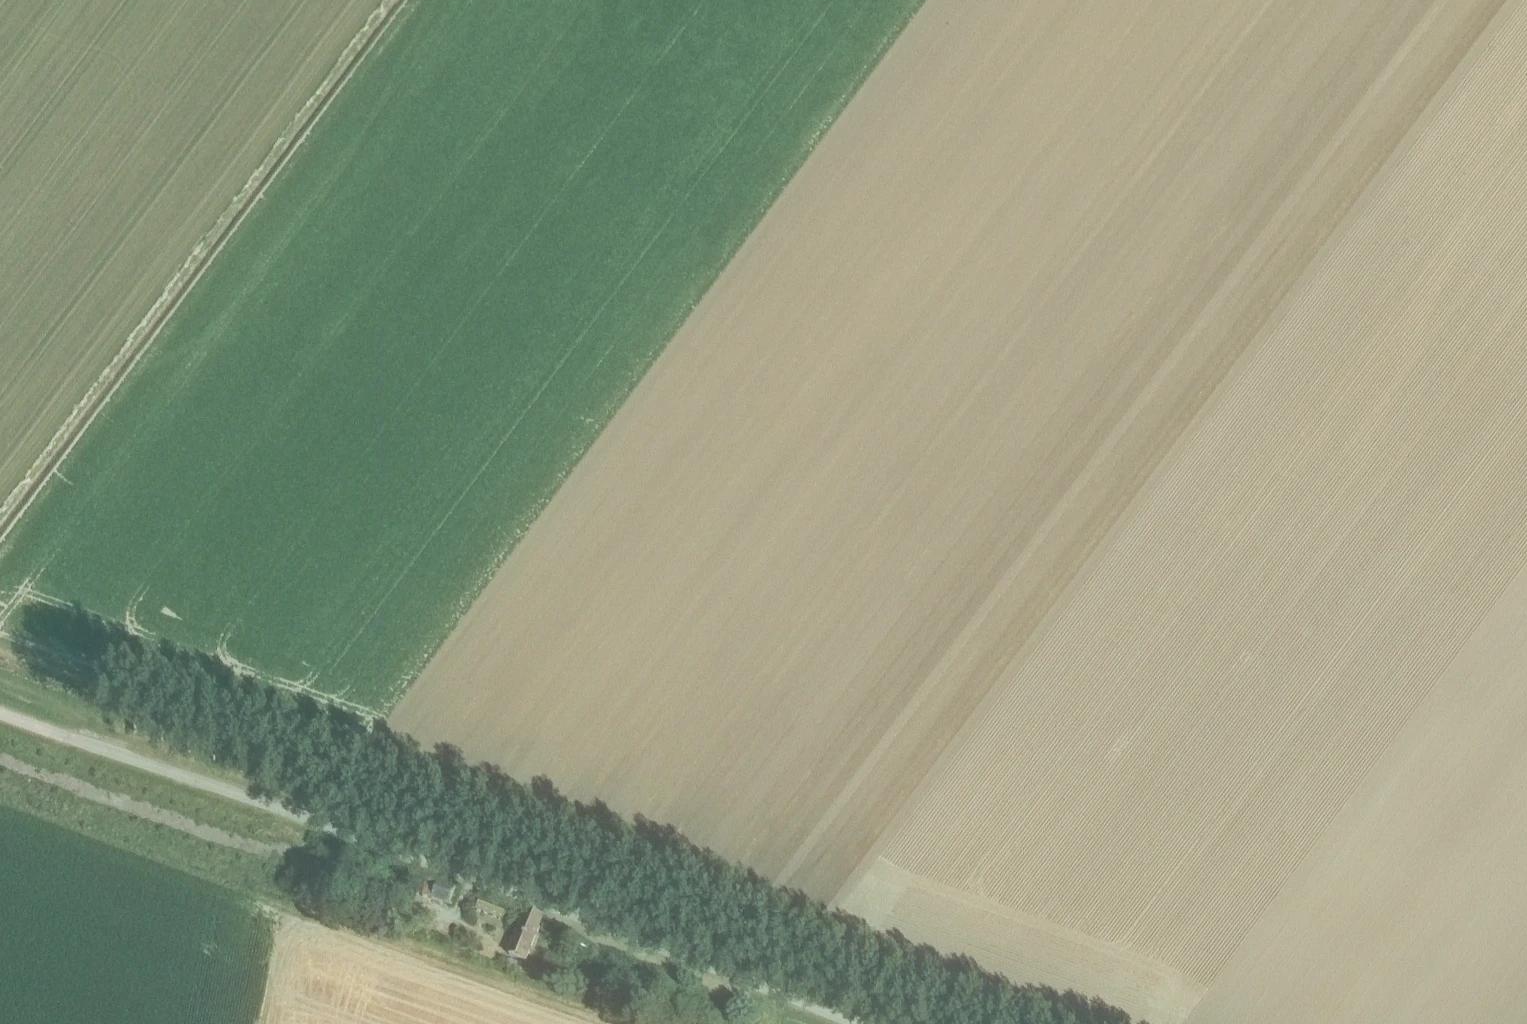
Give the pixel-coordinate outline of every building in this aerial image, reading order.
[(447,904),(453,888),(427,879),(421,895),(447,904)] [(480,900),(476,910),(504,921),(508,911),(480,900)] [(513,944),(510,954),(527,960),(528,956),(542,919),(542,918),(526,912),(525,913),(513,944)] [(403,919),(400,929),(419,935),(422,926),(403,919)] [(507,959),(504,967),(520,972),(523,965),(507,959)]
